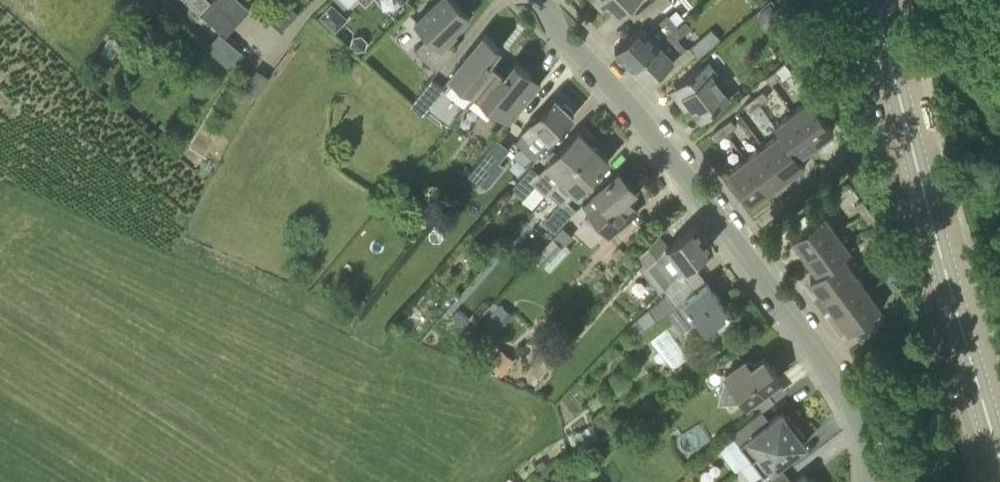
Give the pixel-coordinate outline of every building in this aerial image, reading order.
[(191,7),(201,16),(202,15),(212,4),(208,0),(206,0),(202,5),(197,0),(191,7)] [(238,21),(250,9),(242,2),(244,0),(216,0),(215,1),(238,21)] [(454,49),(446,41),(456,30),(454,28),(467,16),(459,8),(462,5),(456,0),(435,0),(416,19),(430,34),(415,49),(437,70),(454,49)] [(597,2),(613,19),(633,0),(599,0),(597,2)] [(635,12),(636,12),(641,19),(644,23),(671,0),(650,0),(635,12)] [(224,36),(238,21),(215,1),(212,4),(202,15),(224,36)] [(779,18),(767,3),(753,15),(764,29),(773,22),(784,35),(789,31),(779,18)] [(629,63),(678,25),(667,12),(659,20),(647,29),(643,23),(613,46),(629,63)] [(678,25),(629,63),(646,81),(674,58),(674,56),(685,47),(677,37),(690,26),(685,20),(678,25)] [(699,58),(720,40),(711,29),(690,47),(699,58)] [(228,31),(224,36),(239,50),(243,45),(228,31)] [(475,95),(498,67),(490,61),(501,46),(484,33),(450,75),(475,95)] [(700,120),(729,97),(713,75),(717,73),(707,60),(674,85),(688,104),(700,120)] [(498,67),(475,95),(510,122),(541,81),(515,61),(506,73),(498,67)] [(100,75),(86,66),(81,75),(96,83),(100,75)] [(770,83),(779,76),(774,69),(765,76),(770,83)] [(423,115),(445,87),(433,77),(411,105),(423,115)] [(752,96),(758,104),(766,97),(761,90),(752,96)] [(563,104),(554,96),(522,129),(542,149),(574,115),(571,112),(574,110),(565,102),(563,104)] [(748,111),(758,104),(752,96),(743,103),(748,111)] [(791,112),(815,144),(833,130),(809,98),(791,112)] [(798,156),(815,144),(791,112),(774,124),(779,131),(779,132),(802,164),(803,163),(798,156)] [(720,125),(725,132),(734,125),(729,118),(720,125)] [(716,139),(725,132),(720,125),(711,132),(716,139)] [(560,179),(592,143),(578,129),(544,163),(549,169),(543,175),(532,164),(510,188),(522,200),(537,181),(547,191),(560,179)] [(785,176),(802,164),(779,132),(761,145),(785,176)] [(471,170),(468,174),(477,180),(486,188),(505,164),(500,160),(511,145),(498,135),(471,170)] [(592,143),(560,179),(575,194),(609,159),(592,143)] [(768,189),(785,176),(761,145),(744,157),(768,189)] [(749,203),(768,189),(744,157),(726,171),(749,203)] [(468,174),(471,170),(467,167),(457,178),(462,182),(468,174)] [(607,237),(620,226),(638,210),(626,197),(635,189),(619,170),(592,193),(600,202),(587,213),(607,237)] [(462,201),(469,193),(462,188),(456,196),(462,201)] [(555,232),(576,208),(563,198),(543,222),(555,232)] [(862,199),(854,204),(861,214),(869,208),(862,199)] [(805,255),(837,231),(817,205),(786,228),(805,255)] [(869,208),(861,214),(868,223),(875,218),(869,208)] [(682,269),(712,245),(712,244),(695,222),(666,245),(657,234),(638,254),(646,265),(642,270),(658,291),(682,269)] [(545,267),(573,235),(563,226),(534,258),(545,267)] [(837,231),(805,255),(818,272),(841,255),(850,249),(837,231)] [(545,243),(536,236),(528,246),(537,253),(545,243)] [(877,242),(869,247),(876,257),(883,251),(877,242)] [(618,259),(624,251),(620,247),(613,254),(618,259)] [(883,251),(876,257),(883,266),(890,261),(883,251)] [(854,272),(841,255),(818,272),(809,278),(822,296),(854,272)] [(835,313),(867,290),(854,272),(822,296),(835,313)] [(733,320),(727,312),(730,311),(707,281),(674,306),(666,295),(635,318),(630,324),(635,331),(640,331),(667,311),(682,331),(698,319),(705,329),(713,323),(719,331),(733,320)] [(867,290),(835,313),(849,331),(871,315),(877,323),(883,318),(877,310),(880,308),(867,290)] [(484,323),(485,322),(501,335),(516,317),(500,303),(494,299),(488,307),(478,318),(484,323)] [(429,319),(412,305),(401,319),(417,333),(429,319)] [(742,306),(733,313),(744,327),(753,320),(742,306)] [(457,310),(451,317),(468,331),(474,324),(457,310)] [(668,328),(653,339),(670,365),(686,354),(668,328)] [(491,360),(508,374),(518,362),(501,348),(491,360)] [(780,377),(763,356),(750,366),(745,358),(724,375),(746,403),(780,377)] [(751,459),(797,425),(788,413),(785,416),(782,411),(765,423),(758,413),(762,410),(762,409),(731,433),(751,459)] [(786,473),(781,477),(774,468),(806,443),(802,438),(805,436),(797,425),(751,459),(763,474),(753,481),(775,481),(786,473)] [(542,457),(534,462),(538,468),(546,463),(542,457)] [(775,481),(785,481),(781,477),(786,474),(786,473),(775,481)]
